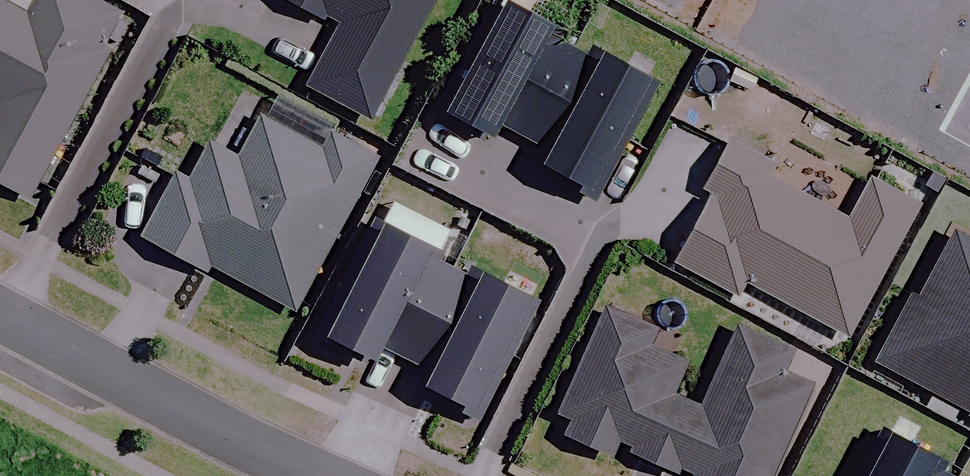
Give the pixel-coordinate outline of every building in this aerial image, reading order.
[(1,0),(0,0),(0,185),(27,199),(104,56),(96,51),(116,13),(92,0),(32,0),(25,13),(1,0)] [(337,27),(305,86),(368,120),(433,0),(286,0),(337,27)] [(523,137),(571,49),(555,41),(559,32),(500,0),(497,7),(492,4),(432,113),(486,142),(497,123),(523,137)] [(586,57),(571,49),(523,137),(548,150),(537,170),(594,201),(657,84),(591,48),(586,57)] [(293,311),(375,159),(267,101),(237,158),(209,143),(189,180),(175,173),(141,238),(204,271),(207,266),(293,311)] [(709,195),(673,262),(735,296),(744,280),(847,335),(917,206),(869,180),(847,221),(766,177),(771,166),(728,143),(702,192),(709,195)] [(440,252),(371,218),(312,337),(367,365),(377,345),(406,360),(451,270),(435,262),(440,252)] [(951,232),(915,298),(910,295),(875,360),(969,411),(969,242),(951,232)] [(475,422),(535,302),(469,269),(465,277),(451,270),(406,360),(430,372),(418,394),(475,422)] [(811,384),(783,371),(792,353),(736,328),(700,407),(672,395),(685,364),(645,346),(652,329),(603,307),(556,412),(570,418),(563,434),(610,455),(617,439),(693,473),(692,475),(769,475),(811,384)] [(941,471),(944,465),(881,431),(857,475),(950,475),(941,471)]
